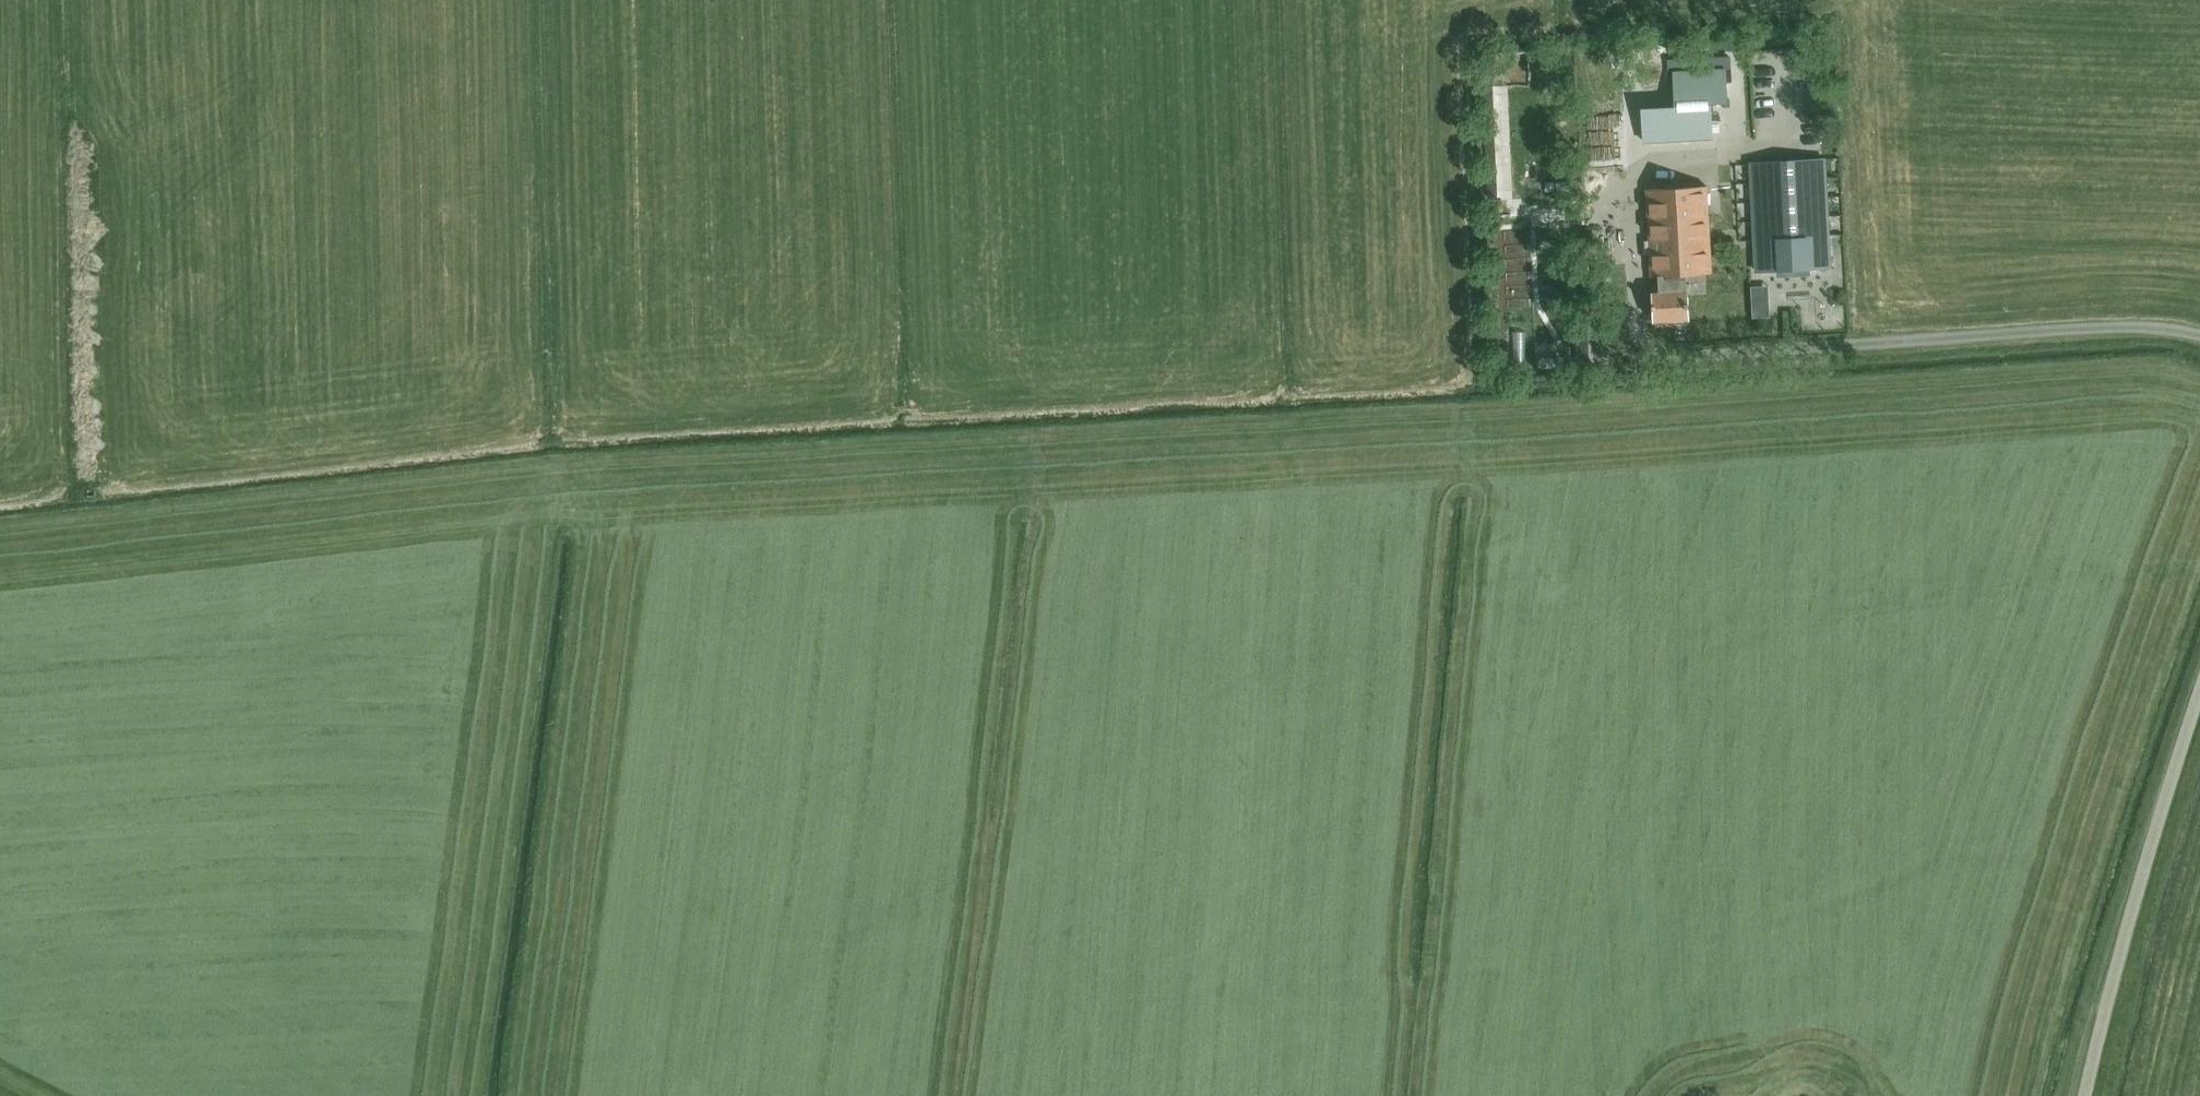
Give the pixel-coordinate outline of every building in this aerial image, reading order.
[(1725,70),(1673,73),(1675,112),(1642,113),(1643,142),(1712,138),(1710,99),(1727,99),(1725,70)] [(1829,268),(1824,159),(1751,163),(1756,272),(1778,271),(1778,276),(1809,275),(1808,270),(1829,268)] [(1657,292),(1651,292),(1652,320),(1689,319),(1688,290),(1687,290),(1686,274),(1711,273),(1707,186),(1645,189),(1650,276),(1656,276),(1657,292)] [(1618,337),(1609,337),(1611,354),(1619,354),(1618,337)]
